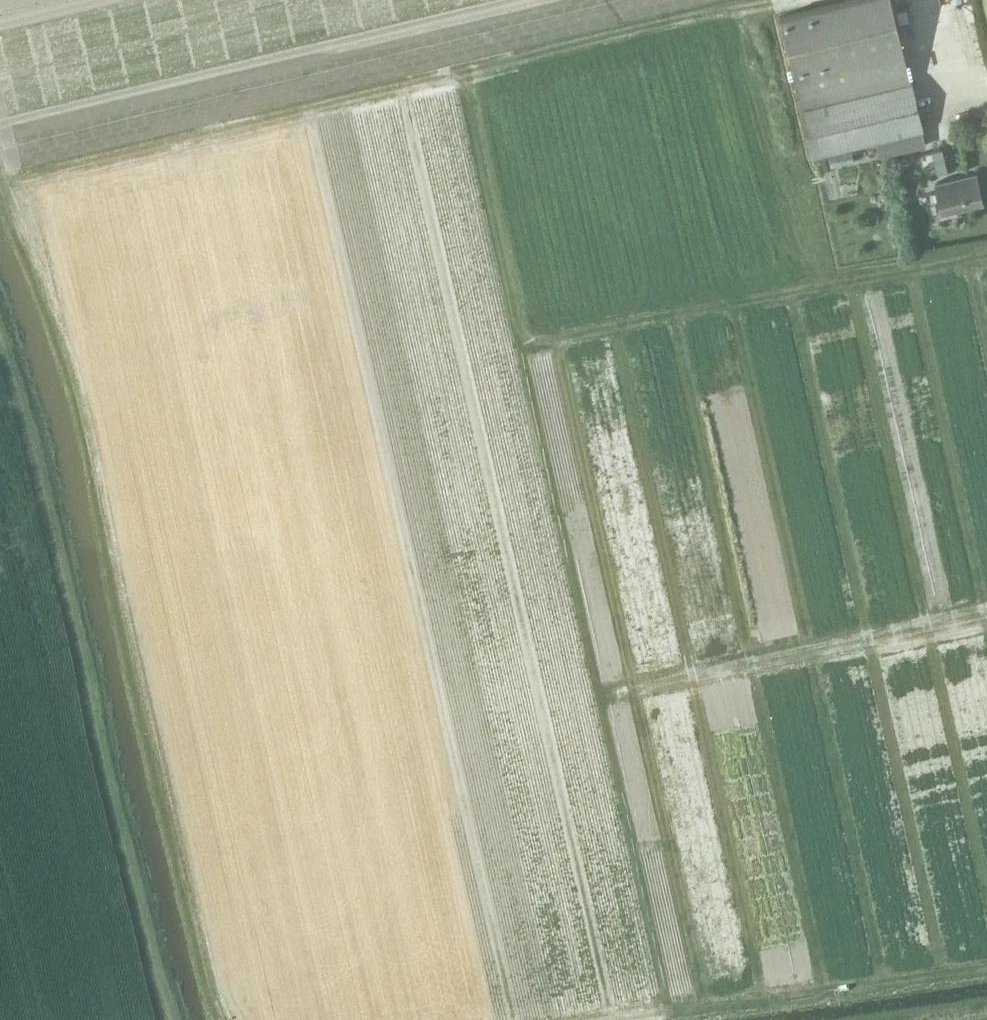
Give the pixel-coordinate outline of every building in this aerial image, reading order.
[(801,109),(911,82),(891,0),(843,0),(779,16),(801,109)] [(923,129),(911,82),(801,109),(812,156),(876,141),(880,156),(927,145),(923,129)] [(940,212),(981,202),(974,173),(933,183),(940,212)]
